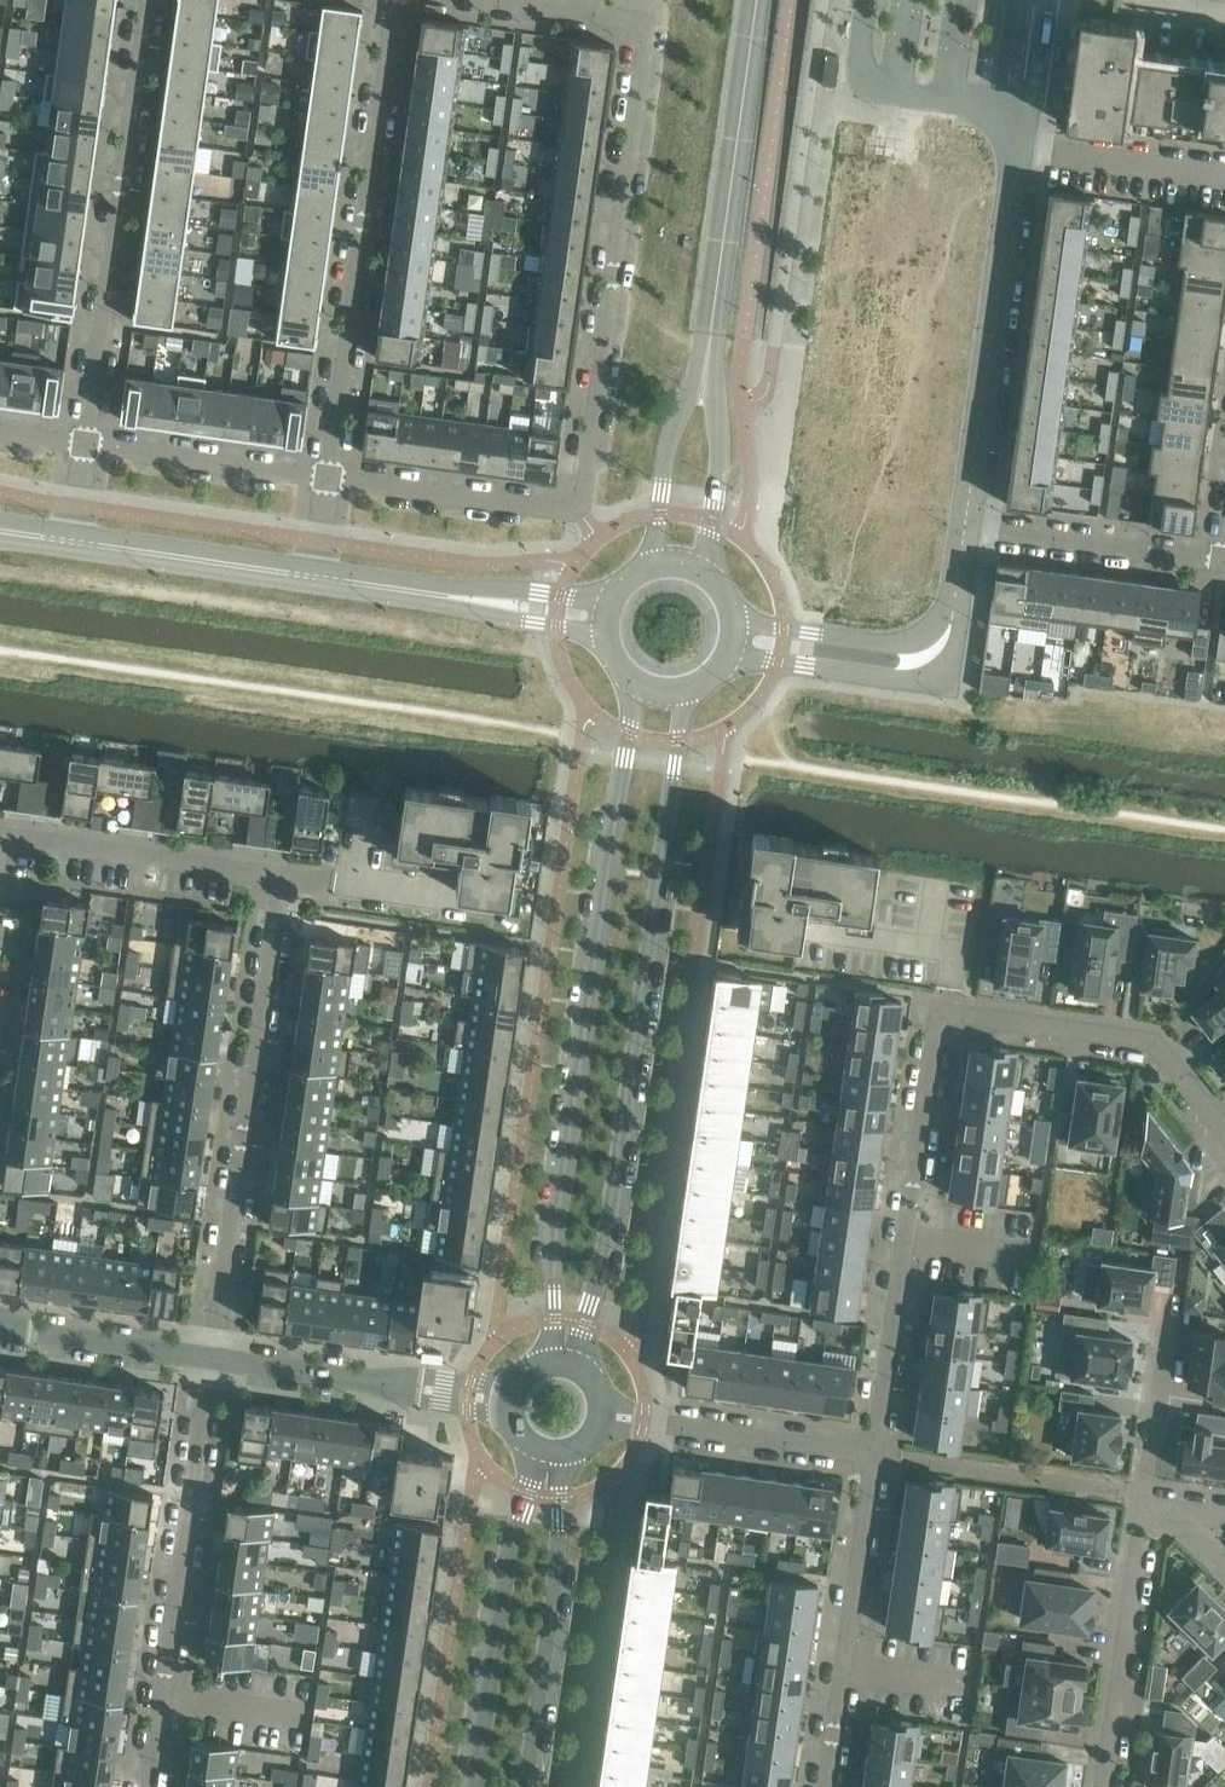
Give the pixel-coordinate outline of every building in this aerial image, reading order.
[(63,22),(112,29),(116,3),(93,0),(66,0),(63,22)] [(176,12),(216,17),(218,0),(178,0),(176,12)] [(358,37),(362,10),(322,5),(319,30),(309,29),(309,30),(358,37)] [(274,7),(271,23),(286,25),(288,9),(274,7)] [(216,17),(176,12),(173,37),(222,44),(222,43),(212,42),(216,17)] [(1134,25),(1077,17),(1062,123),(1120,131),(1134,25)] [(466,26),(467,26),(468,25),(423,18),(419,45),(462,51),(466,26)] [(60,48),(108,55),(112,29),(63,22),(60,48)] [(10,27),(8,41),(21,43),(23,29),(10,27)] [(306,56),(355,63),(358,37),(309,30),(306,56)] [(222,44),(173,37),(169,63),(218,70),(222,44)] [(614,45),(570,39),(570,41),(571,41),(568,66),(611,72),(614,45)] [(21,43),(8,41),(6,56),(19,57),(21,43)] [(504,43),(503,45),(502,57),(511,58),(513,44),(504,43)] [(462,51),(419,45),(416,71),(459,77),(462,51)] [(520,45),(520,47),(518,59),(528,61),(530,46),(520,45)] [(46,73),(105,81),(108,55),(60,48),(56,73),(47,72),(46,73)] [(838,56),(825,54),(821,84),(835,85),(838,56)] [(312,83),(351,88),(355,63),(306,56),(305,57),(315,58),(312,83)] [(1137,56),(1129,113),(1167,118),(1168,115),(1198,119),(1198,123),(1224,126),(1224,68),(1137,56)] [(511,58),(502,57),(500,71),(509,72),(511,58)] [(518,59),(517,71),(516,74),(526,75),(528,61),(518,59)] [(218,70),(169,63),(166,89),(205,94),(208,70),(218,71),(218,70)] [(564,92),(607,98),(611,72),(568,66),(564,92)] [(412,97),(455,103),(459,77),(416,71),(412,97)] [(43,99),(101,107),(105,81),(46,73),(43,99)] [(3,79),(1,93),(14,95),(16,80),(3,79)] [(308,109),(347,114),(351,88),(312,83),(308,109)] [(205,94),(166,89),(162,114),(201,120),(205,94)] [(564,92),(560,118),(603,124),(607,98),(564,92)] [(1,93),(0,99),(0,108),(12,109),(14,95),(1,93)] [(496,94),(496,97),(494,109),(504,110),(506,96),(496,94)] [(455,103),(412,97),(408,123),(451,129),(455,103)] [(513,97),(513,99),(511,111),(521,112),(523,98),(513,97)] [(49,126),(97,133),(101,107),(43,99),(43,100),(52,101),(49,126)] [(304,134),(344,140),(347,114),(308,109),(304,134)] [(504,110),(494,109),(492,123),(502,124),(504,110)] [(237,110),(235,122),(249,124),(251,112),(237,110)] [(519,127),(519,124),(521,112),(511,111),(509,125),(519,127)] [(201,120),(162,114),(158,140),(198,145),(201,120)] [(560,118),(557,144),(600,150),(603,124),(560,118)] [(408,123),(406,138),(405,149),(448,155),(451,129),(408,123)] [(36,151),(94,159),(97,133),(49,126),(45,151),(36,150),(36,151)] [(344,140),(304,134),(301,160),(340,165),(344,140)] [(198,145),(158,140),(155,166),(194,171),(198,145)] [(553,170),(596,176),(600,150),(557,144),(553,170)] [(489,146),(487,160),(497,162),(499,148),(489,146)] [(506,148),(506,151),(504,163),(514,164),(516,150),(506,148)] [(448,155),(405,149),(401,175),(444,181),(448,155)] [(32,177),(90,185),(94,159),(36,151),(32,177)] [(234,159),(231,176),(245,178),(248,161),(234,159)] [(297,186),(337,191),(340,165),(301,160),(297,186)] [(497,162),(487,160),(485,175),(495,176),(497,162)] [(504,163),(502,175),(502,177),(512,178),(514,164),(504,163)] [(248,165),(246,179),(261,181),(263,167),(248,165)] [(194,171),(155,166),(151,191),(191,197),(194,171)] [(596,176),(553,170),(550,195),(592,201),(593,202),(596,176)] [(444,181),(401,175),(397,200),(440,207),(441,207),(444,181)] [(28,203),(87,211),(90,185),(32,177),(28,203)] [(246,179),(244,195),(257,197),(260,181),(246,179)] [(333,217),(337,191),(297,186),(294,210),(284,209),(284,210),(333,217)] [(191,197),(151,191),(148,217),(187,222),(191,197)] [(1094,197),(1050,191),(1046,218),(1089,224),(1092,198),(1094,199),(1094,197)] [(593,202),(592,201),(550,195),(546,221),(589,227),(593,202)] [(486,198),(485,201),(484,213),(493,214),(495,202),(495,200),(486,198)] [(441,207),(440,207),(397,200),(394,226),(437,232),(441,207)] [(495,200),(495,202),(493,214),(503,215),(505,201),(495,200)] [(25,229),(83,237),(87,211),(28,203),(25,229)] [(1148,203),(1146,253),(1164,254),(1165,203),(1148,203)] [(281,236),(330,242),(333,217),(284,210),(281,236)] [(1185,210),(1181,237),(1224,243),(1224,215),(1185,210)] [(484,213),(482,224),(482,227),(491,228),(491,226),(493,214),(484,213)] [(493,214),(491,226),(491,228),(501,230),(503,215),(493,214)] [(1140,216),(1130,215),(1128,229),(1138,231),(1140,216)] [(187,222),(148,217),(144,243),(184,248),(187,222)] [(1089,224),(1046,218),(1042,244),(1085,250),(1089,224)] [(589,227),(546,221),(542,247),(585,253),(589,227)] [(433,258),(437,232),(394,226),(390,252),(433,258)] [(21,255),(79,263),(83,237),(25,229),(21,255)] [(1136,245),(1138,231),(1128,229),(1126,244),(1136,245)] [(287,262),(326,268),(330,242),(281,236),(280,237),(290,238),(287,262)] [(1181,237),(1177,263),(1224,269),(1224,243),(1181,237)] [(184,248),(144,243),(141,268),(180,274),(184,248)] [(1085,250),(1042,244),(1039,270),(1081,276),(1082,276),(1085,250)] [(585,253),(542,247),(539,273),(582,279),(585,253)] [(475,250),(474,252),(473,264),(482,265),(484,251),(475,250)] [(433,258),(390,252),(387,278),(430,284),(433,258)] [(492,252),(491,254),(490,266),(499,268),(501,253),(492,252)] [(18,281),(76,289),(79,263),(21,255),(21,256),(31,257),(27,281),(18,280),(18,281)] [(287,262),(283,288),(322,294),(326,268),(287,262)] [(1141,263),(1138,282),(1153,284),(1156,265),(1141,263)] [(1224,294),(1224,269),(1177,263),(1177,264),(1184,265),(1181,289),(1224,296),(1224,294)] [(473,264),(471,276),(471,278),(480,279),(482,265),(473,264)] [(490,266),(488,278),(488,281),(497,282),(499,268),(490,266)] [(1123,267),(1123,269),(1121,281),(1131,282),(1133,268),(1123,267)] [(180,274),(141,268),(137,294),(176,299),(180,274)] [(1082,276),(1081,276),(1039,270),(1035,295),(1078,301),(1082,276)] [(539,273),(535,299),(578,305),(582,279),(539,273)] [(217,278),(215,294),(225,295),(227,280),(217,278)] [(387,278),(384,293),(383,304),(426,310),(430,284),(387,278)] [(14,308),(72,316),(76,289),(18,281),(14,308)] [(1131,282),(1121,281),(1119,295),(1129,297),(1131,282)] [(283,288),(279,314),(319,319),(322,294),(283,288)] [(1181,289),(1177,315),(1221,321),(1224,296),(1181,289)] [(176,299),(137,294),(133,321),(173,326),(176,299)] [(1078,301),(1035,295),(1031,321),(1074,327),(1078,301)] [(578,305),(535,299),(531,325),(574,331),(575,331),(578,305)] [(468,301),(467,303),(466,316),(475,317),(477,303),(468,301)] [(426,310),(383,304),(379,330),(422,336),(426,310)] [(484,304),(484,306),(482,318),(492,319),(494,305),(484,304)] [(319,319),(279,314),(276,341),(315,346),(319,319)] [(1218,347),(1221,322),(1221,321),(1177,315),(1173,341),(1218,347)] [(466,316),(464,327),(464,330),(473,331),(475,317),(466,316)] [(482,318),(481,330),(480,332),(490,334),(492,319),(482,318)] [(1116,319),(1116,321),(1114,333),(1124,334),(1126,320),(1116,319)] [(1133,319),(1131,335),(1144,336),(1147,321),(1133,319)] [(30,320),(28,331),(42,333),(44,322),(30,320)] [(1074,327),(1031,321),(1028,347),(1071,353),(1074,327)] [(56,326),(44,324),(42,336),(54,337),(56,326)] [(575,331),(574,331),(531,325),(528,351),(571,357),(575,331)] [(419,361),(422,336),(379,330),(376,357),(420,363),(420,361),(419,361)] [(144,333),(142,346),(156,348),(158,335),(144,333)] [(1114,333),(1112,345),(1112,347),(1122,348),(1124,334),(1114,333)] [(238,335),(236,348),(249,350),(251,337),(242,336),(238,335)] [(195,340),(193,348),(208,350),(209,342),(195,340)] [(211,342),(210,350),(218,351),(220,343),(211,341),(211,342)] [(462,341),(460,353),(460,356),(470,357),(472,343),(462,341)] [(1214,373),(1218,348),(1218,347),(1173,341),(1170,367),(1214,373)] [(479,344),(477,356),(477,358),(486,359),(488,345),(479,344)] [(1071,353),(1028,347),(1024,373),(1067,379),(1071,353)] [(6,402),(32,406),(38,364),(39,364),(40,354),(13,350),(11,360),(12,360),(6,402)] [(285,363),(285,365),(297,366),(299,351),(287,350),(285,363)] [(523,376),(523,377),(567,384),(571,357),(528,351),(524,376),(523,376)] [(11,360),(0,359),(0,402),(6,402),(12,360),(11,360)] [(65,368),(39,364),(38,364),(32,406),(59,410),(65,368)] [(1210,399),(1214,373),(1170,367),(1166,392),(1159,391),(1159,392),(1210,399)] [(388,378),(390,379),(403,380),(404,371),(390,369),(388,378)] [(1109,370),(1108,372),(1107,384),(1116,386),(1118,372),(1109,370)] [(1125,398),(1136,399),(1138,372),(1126,371),(1125,398)] [(410,381),(412,382),(425,383),(426,374),(412,372),(410,381)] [(1021,399),(1063,405),(1064,405),(1067,379),(1024,373),(1021,399)] [(177,383),(152,380),(146,422),(172,426),(179,374),(178,374),(177,383)] [(172,426),(198,429),(205,378),(179,374),(172,426)] [(440,376),(438,375),(426,374),(425,383),(439,385),(440,376)] [(146,422),(152,380),(126,376),(120,418),(146,422)] [(198,429),(223,433),(229,391),(205,387),(206,378),(205,378),(198,429)] [(469,390),(470,380),(456,378),(454,388),(469,390)] [(469,390),(481,391),(483,392),(484,382),(470,380),(469,390)] [(499,391),(513,393),(514,384),(500,382),(499,391)] [(513,393),(525,395),(527,395),(529,386),(514,384),(513,393)] [(1107,384),(1105,396),(1105,399),(1114,400),(1116,386),(1107,384)] [(535,396),(548,398),(550,398),(551,389),(536,387),(535,396)] [(249,436),(255,394),(229,391),(223,433),(249,436)] [(1207,425),(1210,400),(1210,399),(1159,392),(1156,418),(1207,425)] [(281,398),(255,394),(249,436),(275,440),(281,398)] [(307,402),(281,398),(275,440),(301,444),(307,402)] [(1064,405),(1063,405),(1021,399),(1017,425),(1060,431),(1064,405)] [(398,413),(368,409),(362,452),(392,456),(398,413)] [(420,416),(398,413),(392,456),(414,459),(420,416)] [(442,419),(420,416),(414,459),(436,462),(442,419)] [(1203,451),(1207,425),(1156,418),(1155,419),(1162,420),(1159,444),(1152,443),(1152,444),(1203,451)] [(442,419),(436,462),(458,465),(464,422),(442,419)] [(486,426),(486,425),(464,422),(458,465),(480,469),(480,468),(486,426)] [(1101,422),(1101,424),(1100,436),(1109,438),(1111,423),(1101,422)] [(1017,425),(1013,449),(1013,451),(1056,456),(1056,457),(1060,431),(1017,425)] [(486,426),(480,468),(480,469),(502,472),(502,471),(508,429),(486,426)] [(508,429),(502,471),(502,472),(524,475),(530,432),(508,429)] [(560,436),(530,432),(524,475),(554,479),(560,436)] [(1109,438),(1100,436),(1098,451),(1107,452),(1109,438)] [(1116,439),(1115,451),(1124,452),(1125,440),(1116,439)] [(1199,477),(1203,451),(1152,444),(1148,469),(1199,477)] [(1056,457),(1056,456),(1013,451),(1010,476),(1053,483),(1056,457)] [(1196,503),(1199,477),(1148,469),(1148,471),(1155,472),(1152,496),(1196,503)] [(1094,474),(1092,488),(1102,489),(1104,475),(1094,474)] [(1051,508),(1049,508),(1053,483),(1010,476),(1006,503),(1051,510),(1051,508)] [(1092,488),(1091,500),(1090,502),(1100,504),(1102,489),(1092,488)] [(1192,529),(1196,503),(1152,496),(1148,523),(1192,529)] [(997,562),(995,573),(988,622),(1018,626),(1026,566),(997,562)] [(1055,570),(1027,566),(1026,566),(1018,626),(1047,630),(1055,570)] [(1050,618),(1077,622),(1084,574),(1055,570),(1047,630),(1048,630),(1050,618)] [(1084,574),(1077,622),(1106,626),(1113,578),(1084,574)] [(1141,582),(1113,578),(1106,626),(1134,629),(1132,641),(1133,642),(1135,630),(1141,582)] [(1141,582),(1135,630),(1133,642),(1162,646),(1170,586),(1141,582)] [(1163,646),(1165,634),(1193,638),(1190,655),(1206,658),(1210,628),(1195,626),(1200,590),(1170,586),(1162,646),(1163,646)] [(1220,629),(1215,659),(1224,660),(1224,630),(1220,629)] [(1041,669),(1069,673),(1073,647),(1046,642),(1041,669)] [(1187,669),(1183,699),(1195,700),(1200,697),(1204,671),(1187,669)] [(1011,675),(981,671),(979,691),(1009,695),(1011,675)] [(1084,682),(1098,684),(1099,674),(1085,672),(1084,682)] [(1113,676),(1111,676),(1099,674),(1098,684),(1112,686),(1113,676)] [(1024,688),(1038,690),(1040,680),(1026,678),(1024,688)] [(1054,682),(1052,682),(1040,680),(1038,690),(1053,692),(1054,682)] [(1141,690),(1155,692),(1157,682),(1142,680),(1141,690)] [(37,779),(41,749),(0,743),(0,774),(21,777),(16,811),(32,813),(37,779)] [(92,816),(96,788),(94,788),(99,758),(70,753),(62,812),(92,816)] [(147,829),(152,796),(156,766),(99,758),(94,788),(96,788),(136,794),(131,827),(147,829)] [(206,833),(210,805),(209,804),(213,774),(185,770),(176,828),(206,833)] [(261,846),(266,813),(271,783),(213,774),(209,804),(210,805),(251,810),(246,844),(261,846)] [(37,779),(32,813),(47,815),(52,781),(37,779)] [(291,845),(321,850),(329,791),(299,787),(291,845)] [(429,853),(433,854),(434,845),(462,849),(461,856),(461,857),(460,857),(460,858),(456,891),(509,899),(515,855),(519,855),(522,834),(526,834),(531,801),(490,795),(490,799),(405,787),(396,848),(429,853)] [(152,796),(147,829),(162,832),(167,798),(152,796)] [(266,813),(261,846),(277,848),(281,815),(266,813)] [(869,917),(878,856),(793,843),(794,839),(753,833),(748,867),(752,867),(749,889),(753,889),(747,933),(800,941),(804,908),(805,908),(806,907),(805,907),(806,899),(833,903),(832,912),(836,912),(869,917)] [(530,859),(529,867),(540,869),(541,860),(530,859)] [(44,897),(40,925),(86,931),(90,904),(44,897)] [(178,917),(174,944),(232,952),(236,925),(178,917)] [(1033,987),(1037,956),(1056,959),(1061,922),(1040,919),(1040,922),(1006,917),(1004,917),(1003,919),(1004,919),(995,982),(994,982),(994,984),(997,984),(1007,986),(1020,988),(1030,989),(1033,990),(1033,987)] [(111,935),(123,937),(125,924),(113,922),(111,935)] [(1135,930),(1080,922),(1077,946),(1073,945),(1071,964),(1074,965),(1071,989),(1079,990),(1079,993),(1099,996),(1100,993),(1108,994),(1112,968),(1115,968),(1117,958),(1130,960),(1135,930)] [(40,925),(36,951),(81,957),(84,932),(86,932),(86,931),(40,925)] [(130,937),(141,939),(143,926),(131,925),(130,937)] [(1143,988),(1147,989),(1168,992),(1170,992),(1170,990),(1172,977),(1180,978),(1182,979),(1182,977),(1184,960),(1191,961),(1195,938),(1171,935),(1172,930),(1154,928),(1153,932),(1149,932),(1149,933),(1135,931),(1131,960),(1145,962),(1142,986),(1141,986),(1141,988),(1143,988)] [(108,934),(106,949),(121,951),(123,937),(111,935),(108,934)] [(311,936),(307,963),(353,970),(357,943),(311,936)] [(469,940),(465,967),(522,976),(526,949),(469,940)] [(174,944),(170,970),(228,978),(232,952),(174,944)] [(410,947),(409,959),(420,961),(422,949),(410,947)] [(36,951),(32,976),(77,983),(81,957),(36,951)] [(128,951),(126,964),(137,965),(139,953),(128,951)] [(388,975),(399,977),(402,952),(391,951),(388,975)] [(407,972),(406,979),(420,982),(423,961),(420,961),(409,959),(407,972)] [(307,963),(303,989),(347,996),(351,971),(352,971),(353,970),(307,963)] [(1211,1034),(1224,1023),(1224,963),(1215,975),(1219,980),(1216,982),(1221,989),(1193,1011),(1211,1034)] [(137,965),(126,964),(124,976),(135,977),(137,965)] [(476,970),(473,995),(519,1002),(522,976),(465,967),(465,969),(476,970)] [(716,969),(712,1001),(755,1008),(759,981),(740,978),(740,973),(716,969)] [(170,970),(166,996),(224,1004),(228,978),(170,970)] [(32,976),(29,1002),(73,1009),(77,983),(32,976)] [(797,994),(807,996),(809,984),(799,982),(797,994)] [(303,989),(299,1015),(344,1022),(347,996),(303,989)] [(846,1020),(845,1021),(897,1028),(901,1001),(881,998),(881,993),(857,990),(853,1021),(846,1020)] [(458,1018),(457,1019),(515,1028),(519,1002),(473,995),(469,1019),(458,1018)] [(178,999),(174,1023),(220,1030),(224,1004),(166,996),(166,997),(178,999)] [(403,999),(401,1011),(413,1013),(414,1000),(403,999)] [(797,999),(795,1013),(804,1015),(806,1001),(797,999)] [(712,1001),(708,1027),(752,1034),(755,1008),(712,1001)] [(29,1002),(25,1029),(81,1037),(81,1036),(70,1034),(73,1009),(29,1002)] [(813,1002),(811,1016),(821,1017),(823,1003),(813,1002)] [(120,1003),(118,1015),(130,1017),(132,1005),(120,1003)] [(413,1013),(401,1011),(400,1023),(411,1025),(413,1013)] [(804,1015),(795,1013),(793,1027),(802,1029),(804,1015)] [(130,1017),(118,1015),(117,1028),(128,1029),(130,1017)] [(299,1015),(295,1041),(351,1049),(352,1048),(340,1047),(344,1022),(299,1015)] [(821,1017),(811,1016),(809,1030),(819,1031),(821,1017)] [(457,1019),(454,1045),(511,1053),(515,1028),(457,1019)] [(845,1021),(842,1047),(893,1054),(897,1028),(845,1021)] [(159,1047),(159,1048),(216,1057),(220,1030),(174,1023),(171,1049),(159,1047)] [(96,1025),(94,1038),(108,1040),(110,1027),(96,1025)] [(708,1027),(704,1053),(748,1059),(752,1034),(708,1027)] [(25,1029),(21,1055),(77,1063),(81,1037),(25,1029)] [(295,1041),(292,1067),(348,1075),(351,1049),(295,1041)] [(465,1048),(461,1073),(507,1079),(511,1053),(454,1045),(453,1046),(465,1048)] [(849,1049),(845,1073),(889,1080),(893,1054),(842,1047),(841,1048),(849,1049)] [(971,1049),(966,1079),(1020,1087),(1025,1056),(1015,1055),(1016,1050),(992,1047),(991,1052),(971,1049)] [(159,1048),(155,1074),(213,1083),(216,1057),(159,1048)] [(392,1050),(390,1062),(405,1064),(407,1052),(392,1050)] [(789,1051),(787,1065),(797,1067),(799,1053),(789,1051)] [(377,1053),(376,1062),(379,1067),(388,1068),(390,1055),(377,1053)] [(704,1053),(700,1079),(744,1085),(748,1059),(704,1053)] [(806,1054),(804,1068),(814,1069),(816,1055),(806,1054)] [(21,1055),(17,1081),(62,1087),(66,1062),(77,1064),(77,1063),(21,1055)] [(109,1055),(107,1067),(118,1069),(120,1057),(109,1055)] [(405,1064),(390,1062),(388,1074),(403,1077),(405,1064)] [(93,1065),(91,1079),(105,1081),(105,1079),(106,1072),(107,1067),(93,1065)] [(797,1067),(787,1065),(785,1079),(795,1080),(797,1067)] [(118,1069),(107,1067),(106,1072),(105,1079),(117,1081),(118,1069)] [(292,1067),(288,1094),(332,1100),(336,1075),(347,1077),(348,1075),(292,1067)] [(1051,1067),(1048,1086),(1062,1088),(1065,1069),(1051,1067)] [(814,1069),(804,1068),(802,1081),(811,1083),(814,1069)] [(461,1073),(458,1098),(504,1105),(507,1079),(461,1073)] [(845,1073),(841,1099),(886,1106),(889,1080),(845,1073)] [(152,1099),(151,1100),(209,1109),(213,1083),(155,1074),(155,1075),(166,1077),(163,1100),(152,1099)] [(1117,1085),(1117,1084),(1118,1080),(1099,1077),(1098,1082),(1079,1079),(1074,1113),(1060,1111),(1056,1142),(1071,1144),(1072,1141),(1112,1147),(1121,1085),(1117,1085)] [(700,1079),(697,1105),(740,1111),(744,1085),(700,1079)] [(966,1079),(962,1108),(1007,1114),(1011,1086),(1020,1088),(1020,1087),(966,1079)] [(17,1081),(14,1106),(58,1113),(62,1087),(17,1081)] [(781,1105),(791,1107),(793,1092),(783,1091),(781,1105)] [(1050,1106),(1060,1107),(1062,1092),(1052,1091),(1050,1106)] [(798,1108),(808,1109),(810,1095),(800,1093),(798,1108)] [(288,1094),(284,1119),(329,1126),(332,1100),(288,1094)] [(458,1098),(454,1124),(500,1131),(504,1105),(458,1098)] [(841,1099),(838,1125),(882,1132),(886,1106),(841,1099)] [(151,1100),(148,1126),(205,1134),(209,1109),(151,1100)] [(388,1102),(386,1114),(398,1116),(399,1104),(388,1102)] [(367,1118),(378,1119),(380,1107),(369,1105),(367,1118)] [(697,1105),(693,1131),(737,1137),(740,1111),(697,1105)] [(14,1106),(10,1132),(54,1138),(58,1113),(14,1106)] [(105,1107),(103,1119),(115,1121),(116,1109),(105,1107)] [(962,1108),(958,1136),(1002,1143),(1007,1114),(962,1108)] [(1196,1215),(1181,1213),(1187,1177),(1189,1177),(1191,1162),(1182,1151),(1180,1152),(1147,1110),(1141,1150),(1158,1171),(1152,1215),(1155,1215),(1151,1242),(1191,1247),(1196,1215)] [(398,1116),(386,1114),(384,1127),(396,1128),(398,1116)] [(115,1121),(103,1119),(102,1131),(113,1133),(115,1121)] [(284,1119),(280,1145),(325,1152),(329,1126),(284,1119)] [(439,1148),(439,1149),(496,1157),(500,1131),(454,1124),(450,1149),(439,1148)] [(827,1149),(827,1150),(878,1158),(882,1132),(838,1125),(834,1150),(827,1149)] [(148,1126),(144,1151),(201,1160),(205,1134),(148,1126)] [(782,1129),(780,1143),(789,1145),(791,1131),(782,1129)] [(365,1131),(364,1143),(374,1145),(376,1133),(365,1131)] [(693,1131),(689,1157),(733,1163),(737,1137),(693,1131)] [(791,1131),(789,1145),(799,1146),(801,1132),(791,1131)] [(10,1132),(6,1158),(52,1164),(51,1163),(54,1138),(10,1132)] [(1039,1134),(1037,1148),(1047,1149),(1049,1135),(1039,1134)] [(958,1136),(954,1165),(998,1171),(1002,1143),(958,1136)] [(778,1157),(787,1159),(789,1145),(780,1143),(778,1157)] [(280,1145),(276,1171),(321,1178),(325,1152),(280,1145)] [(789,1145),(787,1159),(797,1160),(799,1146),(789,1145)] [(1047,1149),(1037,1148),(1035,1162),(1045,1163),(1047,1149)] [(439,1149),(435,1175),(492,1183),(496,1157),(439,1149)] [(827,1150),(823,1176),(874,1184),(878,1158),(827,1150)] [(144,1151),(140,1177),(198,1186),(201,1160),(144,1151)] [(380,1155),(379,1167),(390,1168),(392,1156),(380,1155)] [(75,1156),(73,1167),(89,1169),(90,1158),(75,1156)] [(689,1157),(685,1183),(729,1189),(733,1163),(689,1157)] [(52,1164),(6,1158),(2,1185),(48,1192),(52,1164)] [(98,1159),(96,1171),(107,1172),(109,1160),(98,1159)] [(998,1171),(954,1165),(950,1195),(970,1198),(969,1203),(993,1206),(998,1171)] [(390,1168),(379,1167),(377,1179),(388,1181),(390,1168)] [(75,1181),(87,1182),(89,1170),(77,1168),(75,1181)] [(107,1172),(96,1171),(94,1183),(106,1185),(107,1172)] [(276,1171),(273,1197),(330,1205),(330,1204),(317,1202),(321,1178),(276,1171)] [(435,1175),(431,1201),(489,1209),(492,1183),(435,1175)] [(823,1176),(819,1202),(871,1210),(874,1184),(823,1176)] [(1031,1191),(1040,1192),(1043,1178),(1033,1176),(1031,1191)] [(198,1186),(140,1177),(136,1204),(194,1213),(198,1186)] [(768,1195),(778,1196),(780,1182),(770,1180),(768,1195)] [(685,1183),(682,1209),(725,1215),(729,1189),(685,1183)] [(787,1183),(785,1197),(795,1198),(797,1184),(787,1183)] [(355,1192),(353,1208),(364,1209),(366,1193),(355,1192)] [(19,1197),(18,1208),(30,1210),(32,1199),(19,1197)] [(330,1205),(273,1197),(269,1224),(326,1232),(330,1205)] [(32,1198),(30,1210),(50,1213),(51,1202),(32,1198)] [(431,1201),(427,1226),(485,1235),(489,1209),(431,1201)] [(58,1203),(56,1214),(82,1219),(84,1206),(58,1202),(58,1203)] [(826,1204),(822,1229),(867,1235),(871,1210),(819,1202),(819,1203),(826,1204)] [(373,1206),(371,1218),(382,1220),(384,1208),(373,1206)] [(767,1207),(765,1221),(774,1222),(776,1208),(767,1207)] [(352,1221),(363,1223),(365,1210),(354,1208),(352,1221)] [(1223,1208),(1194,1230),(1213,1254),(1216,1252),(1224,1263),(1224,1211),(1223,1208)] [(682,1209),(678,1234),(722,1241),(725,1215),(682,1209)] [(783,1209),(781,1223),(791,1224),(793,1210),(783,1209)] [(109,1210),(108,1222),(120,1223),(122,1212),(109,1210)] [(147,1227),(159,1229),(161,1218),(149,1216),(147,1227)] [(161,1218),(159,1229),(172,1231),(173,1219),(161,1218)] [(382,1220),(371,1218),(369,1231),(381,1232),(382,1220)] [(774,1222),(765,1221),(763,1235),(772,1236),(774,1222)] [(791,1224),(781,1223),(779,1237),(789,1238),(791,1224)] [(485,1235),(427,1226),(427,1228),(439,1230),(435,1255),(481,1262),(485,1235)] [(822,1229),(819,1255),(863,1261),(867,1235),(822,1229)] [(678,1234),(674,1260),(718,1266),(722,1241),(678,1234)] [(285,1236),(283,1247),(296,1249),(297,1241),(297,1237),(285,1236)] [(296,1249),(295,1251),(304,1252),(306,1239),(297,1237),(297,1241),(296,1249)] [(19,1290),(25,1244),(0,1240),(0,1287),(19,1290)] [(19,1290),(45,1293),(51,1249),(26,1245),(26,1244),(25,1244),(19,1290)] [(349,1245),(347,1256),(360,1258),(362,1247),(349,1245)] [(45,1293),(70,1297),(77,1253),(51,1249),(45,1293)] [(388,1250),(386,1263),(398,1264),(400,1252),(388,1250)] [(401,1251),(399,1262),(412,1264),(414,1252),(401,1251)] [(70,1297),(96,1301),(103,1256),(77,1253),(70,1297)] [(1152,1268),(1105,1261),(1105,1260),(1102,1260),(1101,1263),(1102,1263),(1101,1266),(1097,1265),(1094,1285),(1099,1285),(1096,1301),(1095,1304),(1099,1304),(1115,1306),(1115,1308),(1129,1310),(1129,1308),(1146,1311),(1149,1312),(1149,1308),(1152,1282),(1172,1285),(1176,1257),(1154,1254),(1152,1268)] [(808,1278),(808,1280),(859,1287),(863,1261),(819,1255),(815,1279),(808,1278)] [(96,1301),(122,1305),(129,1260),(103,1256),(96,1301)] [(759,1258),(757,1272),(767,1274),(769,1260),(759,1258)] [(122,1305),(148,1308),(155,1262),(154,1262),(153,1264),(129,1260),(122,1305)] [(675,1288),(701,1292),(714,1293),(718,1266),(674,1260),(670,1287),(675,1288)] [(776,1261),(774,1275),(784,1276),(786,1262),(776,1261)] [(155,1262),(148,1308),(175,1312),(182,1266),(155,1262)] [(257,1324),(284,1328),(293,1271),(265,1267),(257,1324)] [(423,1270),(419,1301),(420,1301),(417,1325),(418,1325),(471,1333),(478,1278),(423,1270)] [(284,1328),(310,1332),(318,1276),(317,1276),(315,1287),(292,1284),(293,1271),(284,1328)] [(767,1274),(757,1272),(755,1286),(765,1287),(767,1274)] [(784,1276),(774,1275),(772,1289),(781,1290),(784,1276)] [(310,1332),(336,1336),(344,1280),(318,1276),(310,1332)] [(336,1336),(360,1339),(367,1295),(344,1291),(345,1280),(344,1280),(336,1336)] [(859,1287),(808,1280),(804,1307),(855,1314),(859,1287)] [(675,1288),(670,1323),(696,1326),(701,1292),(675,1288)] [(935,1292),(931,1322),(985,1330),(989,1300),(980,1298),(981,1293),(956,1290),(956,1295),(935,1292)] [(1037,1294),(1036,1306),(1059,1309),(1060,1297),(1037,1294)] [(360,1339),(386,1343),(393,1299),(367,1295),(360,1339)] [(393,1299),(386,1343),(415,1347),(418,1325),(417,1325),(420,1301),(419,1301),(393,1297),(393,1299)] [(723,1315),(724,1305),(715,1304),(712,1318),(722,1319),(723,1315)] [(738,1307),(724,1305),(723,1315),(737,1317),(738,1307)] [(761,1320),(774,1322),(776,1313),(762,1311),(761,1320)] [(776,1313),(774,1322),(788,1324),(790,1315),(776,1313)] [(1132,1353),(1129,1352),(1131,1339),(1105,1335),(1108,1319),(1065,1313),(1056,1373),(1124,1383),(1126,1370),(1129,1370),(1132,1353)] [(812,1328),(826,1330),(828,1320),(814,1318),(812,1328)] [(1010,1334),(1020,1335),(1022,1320),(1012,1319),(1010,1334)] [(828,1320),(826,1330),(840,1332),(841,1322),(828,1320)] [(931,1322),(927,1351),(971,1357),(975,1330),(985,1331),(985,1330),(931,1322)] [(666,1354),(689,1357),(690,1357),(692,1343),(693,1343),(696,1326),(670,1323),(666,1354)] [(1213,1402),(1224,1404),(1224,1334),(1197,1330),(1189,1383),(1215,1387),(1213,1402)] [(684,1388),(711,1391),(718,1347),(693,1343),(692,1343),(690,1357),(689,1357),(684,1388)] [(711,1391),(737,1395),(744,1351),(718,1347),(711,1391)] [(1008,1348),(1006,1362),(1015,1364),(1017,1350),(1008,1348)] [(737,1395),(763,1399),(770,1355),(744,1351),(737,1395)] [(927,1351),(923,1379),(967,1386),(971,1357),(927,1351)] [(763,1399),(789,1403),(796,1358),(770,1355),(763,1399)] [(789,1403),(815,1407),(822,1362),(796,1358),(789,1403)] [(822,1362),(815,1407),(842,1410),(845,1390),(850,1391),(854,1367),(822,1362)] [(1015,1364),(1006,1362),(1004,1376),(1014,1377),(1015,1364)] [(23,1428),(25,1429),(33,1373),(7,1369),(1,1415),(2,1414),(25,1417),(23,1428)] [(25,1429),(51,1432),(59,1376),(33,1373),(25,1429)] [(51,1432),(77,1436),(85,1380),(59,1376),(51,1432)] [(1046,1378),(1045,1385),(1059,1387),(1060,1380),(1046,1378)] [(923,1379),(919,1408),(963,1414),(967,1386),(923,1379)] [(79,1425),(104,1428),(111,1384),(85,1380),(77,1436),(78,1436),(79,1425)] [(129,1433),(130,1434),(136,1388),(111,1384),(104,1428),(129,1432),(129,1433)] [(136,1388),(130,1434),(157,1438),(163,1392),(136,1388)] [(1093,1394),(1062,1390),(1059,1407),(1079,1410),(1072,1455),(1072,1457),(1074,1457),(1111,1462),(1113,1463),(1113,1461),(1115,1447),(1116,1447),(1118,1448),(1119,1446),(1118,1446),(1120,1432),(1121,1432),(1121,1430),(1119,1430),(1117,1430),(1119,1416),(1120,1416),(1120,1414),(1118,1414),(1091,1410),(1093,1394)] [(237,1461),(264,1465),(273,1407),(245,1403),(239,1448),(237,1459),(237,1461)] [(1000,1405),(998,1420),(1007,1421),(1009,1407),(1000,1405)] [(267,1452),(292,1456),(298,1411),(273,1407),(264,1465),(265,1465),(267,1452)] [(963,1414),(919,1408),(914,1438),(935,1441),(934,1446),(958,1449),(963,1414)] [(292,1456),(318,1459),(324,1415),(298,1411),(292,1456)] [(1175,1466),(1178,1467),(1179,1467),(1189,1468),(1189,1469),(1202,1470),(1207,1471),(1224,1473),(1224,1416),(1198,1412),(1195,1426),(1181,1424),(1179,1436),(1178,1439),(1179,1440),(1175,1463),(1175,1466)] [(318,1459),(344,1463),(350,1419),(324,1415),(318,1459)] [(369,1468),(370,1468),(376,1422),(350,1419),(344,1463),(369,1467),(369,1468)] [(1007,1421),(998,1420),(993,1419),(991,1428),(1006,1431),(1007,1421)] [(370,1468),(394,1472),(395,1472),(399,1448),(400,1449),(403,1426),(376,1422),(370,1468)] [(228,1447),(226,1458),(237,1459),(239,1448),(228,1447)] [(395,1472),(394,1472),(390,1503),(445,1511),(452,1456),(400,1449),(399,1448),(395,1472)] [(7,1463),(20,1465),(21,1453),(9,1452),(7,1463)] [(21,1453),(20,1465),(32,1467),(33,1455),(21,1453)] [(59,1471),(71,1472),(73,1461),(61,1459),(59,1471)] [(73,1461),(71,1472),(84,1474),(85,1463),(73,1461)] [(673,1465),(669,1495),(670,1495),(668,1509),(669,1510),(694,1513),(700,1469),(673,1465)] [(111,1478),(123,1480),(125,1469),(112,1467),(111,1478)] [(125,1469),(123,1480),(135,1482),(137,1470),(125,1469)] [(726,1473),(700,1469),(694,1513),(720,1517),(726,1473)] [(752,1476),(726,1473),(720,1517),(746,1521),(752,1476)] [(778,1480),(752,1476),(746,1521),(771,1524),(778,1480)] [(29,1503),(40,1505),(44,1481),(32,1479),(29,1503)] [(908,1481),(904,1512),(957,1519),(962,1489),(952,1488),(953,1483),(929,1479),(928,1484),(908,1481)] [(804,1484),(778,1480),(771,1524),(797,1528),(804,1484)] [(831,1488),(804,1484),(797,1528),(829,1533),(833,1509),(828,1508),(831,1488)] [(92,1511),(91,1512),(149,1521),(153,1494),(107,1487),(103,1513),(92,1511)] [(247,1499),(259,1501),(261,1489),(248,1487),(247,1499)] [(259,1501),(271,1502),(273,1491),(261,1489),(259,1501)] [(646,1492),(641,1524),(666,1527),(669,1510),(668,1509),(670,1495),(669,1495),(646,1492)] [(47,1506),(59,1508),(60,1495),(49,1493),(47,1506)] [(1020,1526),(1024,1495),(1010,1493),(1006,1524),(1020,1526)] [(298,1506),(311,1508),(312,1497),(300,1495),(298,1506)] [(312,1497),(311,1508),(323,1510),(324,1499),(312,1497)] [(350,1514),(362,1515),(364,1504),(352,1502),(350,1514)] [(228,1503),(225,1527),(271,1534),(274,1510),(228,1503)] [(29,1504),(27,1514),(39,1515),(40,1505),(29,1504)] [(364,1504),(362,1515),(375,1517),(376,1506),(364,1504)] [(1053,1507),(1050,1507),(1050,1509),(1046,1541),(1045,1541),(1045,1543),(1048,1544),(1048,1543),(1053,1544),(1052,1551),(1071,1554),(1072,1547),(1101,1551),(1103,1552),(1103,1549),(1104,1542),(1105,1542),(1107,1525),(1108,1518),(1108,1515),(1106,1515),(1053,1507)] [(91,1512),(88,1538),(145,1547),(149,1521),(91,1512)] [(904,1512),(899,1540),(944,1547),(948,1519),(957,1521),(957,1519),(904,1512)] [(983,1523),(992,1524),(994,1515),(979,1513),(978,1522),(983,1523)] [(417,1515),(416,1523),(442,1526),(444,1518),(443,1518),(443,1519),(442,1519),(417,1515)] [(322,1529),(328,1530),(330,1519),(319,1517),(317,1524),(322,1529)] [(45,1520),(43,1532),(55,1534),(57,1521),(45,1520)] [(396,1520),(392,1547),(438,1554),(442,1526),(416,1523),(396,1520)] [(992,1524),(983,1523),(981,1537),(990,1539),(992,1524)] [(641,1524),(636,1558),(661,1561),(666,1527),(641,1524)] [(334,1526),(332,1538),(343,1540),(345,1527),(334,1526)] [(225,1527),(221,1553),(266,1559),(269,1538),(270,1538),(271,1534),(225,1527)] [(27,1530),(25,1544),(34,1546),(36,1531),(27,1530)] [(55,1534),(43,1532),(42,1544),(53,1546),(55,1534)] [(88,1538),(84,1564),(141,1572),(145,1547),(88,1538)] [(343,1540),(332,1538),(330,1550),(341,1552),(343,1540)] [(680,1539),(678,1554),(687,1555),(689,1545),(689,1541),(680,1539)] [(899,1540),(895,1569),(940,1575),(944,1547),(899,1540)] [(1029,1546),(999,1542),(996,1559),(1026,1564),(1029,1546)] [(689,1546),(687,1555),(702,1557),(704,1548),(689,1546)] [(392,1547),(389,1573),(435,1579),(438,1554),(392,1547)] [(726,1561),(740,1563),(741,1553),(727,1551),(726,1561)] [(221,1553),(217,1579),(262,1585),(266,1559),(221,1553)] [(741,1553),(740,1563),(754,1565),(755,1555),(741,1553)] [(631,1557),(627,1584),(671,1591),(675,1563),(661,1561),(636,1558),(631,1557)] [(777,1568),(791,1570),(792,1560),(778,1558),(777,1568)] [(817,1574),(827,1575),(829,1560),(819,1559),(817,1574)] [(792,1560),(791,1570),(805,1572),(806,1563),(792,1560)] [(84,1564),(80,1590),(138,1598),(141,1572),(84,1564)] [(976,1566),(974,1580),(984,1582),(986,1568),(976,1566)] [(1070,1572),(1035,1566),(1032,1581),(1028,1580),(1022,1619),(1085,1629),(1085,1625),(1092,1626),(1094,1612),(1087,1611),(1090,1589),(1068,1586),(1070,1572)] [(895,1569),(891,1598),(945,1605),(945,1604),(936,1603),(940,1575),(895,1569)] [(38,1571),(36,1584),(47,1585),(49,1573),(38,1571)] [(315,1586),(324,1588),(326,1573),(317,1572),(315,1586)] [(389,1573),(385,1599),(431,1605),(435,1579),(389,1573)] [(762,1603),(762,1604),(813,1612),(817,1585),(773,1578),(769,1604),(762,1603)] [(217,1579),(213,1605),(258,1611),(262,1585),(217,1579)] [(334,1579),(332,1591),(343,1593),(345,1580),(334,1579)] [(984,1582),(974,1580),(972,1594),(982,1596),(984,1582)] [(711,1582),(709,1596),(718,1597),(720,1584),(711,1582)] [(1214,1598),(1197,1582),(1170,1610),(1184,1624),(1180,1628),(1193,1641),(1197,1637),(1212,1650),(1224,1637),(1224,1609),(1214,1598)] [(47,1585),(36,1584),(34,1596),(45,1598),(47,1585)] [(627,1584),(623,1610),(667,1616),(671,1591),(627,1584)] [(730,1586),(728,1600),(738,1601),(740,1587),(730,1586)] [(77,1615),(76,1616),(134,1624),(138,1598),(80,1590),(80,1591),(91,1593),(88,1616),(77,1615)] [(343,1593),(332,1591),(330,1603),(342,1605),(343,1593)] [(312,1609),(321,1610),(323,1598),(314,1596),(312,1609)] [(718,1597),(709,1596),(707,1610),(716,1611),(718,1597)] [(945,1605),(891,1598),(887,1628),(907,1631),(906,1635),(930,1639),(931,1634),(941,1635),(945,1605)] [(385,1599),(381,1624),(427,1631),(431,1605),(385,1599)] [(738,1601),(728,1600),(726,1613),(736,1615),(738,1601)] [(762,1604),(758,1630),(810,1638),(813,1612),(762,1604)] [(213,1605),(210,1630),(254,1637),(258,1611),(213,1605)] [(968,1623),(977,1625),(980,1610),(970,1609),(968,1623)] [(623,1610),(620,1636),(663,1642),(667,1616),(623,1610)] [(76,1616),(73,1642),(130,1650),(134,1624),(76,1616)] [(306,1622),(303,1639),(317,1641),(319,1624),(306,1622)] [(30,1623),(28,1635),(40,1637),(41,1625),(30,1623)] [(381,1624),(377,1650),(423,1657),(427,1631),(381,1624)] [(985,1629),(982,1643),(996,1645),(998,1631),(985,1629)] [(254,1637),(210,1630),(205,1661),(250,1667),(254,1637)] [(326,1630),(324,1643),(336,1644),(338,1632),(326,1630)] [(754,1655),(754,1656),(806,1664),(810,1638),(758,1630),(758,1632),(765,1633),(762,1656),(754,1655)] [(703,1634),(701,1648),(711,1649),(713,1635),(703,1634)] [(40,1637),(28,1635),(27,1648),(38,1649),(40,1637)] [(620,1636),(616,1662),(659,1668),(663,1642),(620,1636)] [(722,1637),(720,1651),(730,1653),(732,1639),(722,1637)] [(1026,1668),(1023,1687),(1079,1695),(1080,1683),(1082,1683),(1082,1684),(1084,1684),(1086,1664),(1085,1664),(1053,1660),(1055,1644),(1023,1639),(1019,1667),(1026,1668)] [(69,1666),(69,1667),(126,1676),(130,1650),(73,1642),(72,1643),(84,1645),(80,1668),(69,1666)] [(336,1644),(324,1643),(323,1655),(334,1656),(336,1644)] [(6,1645),(4,1657),(16,1659),(17,1647),(6,1645)] [(711,1649),(701,1648),(699,1662),(709,1663),(711,1649)] [(377,1650),(374,1676),(420,1683),(423,1657),(377,1650)] [(730,1653),(720,1651),(718,1665),(728,1666),(730,1653)] [(754,1656),(751,1682),(802,1689),(806,1664),(754,1656)] [(1183,1676),(1194,1688),(1215,1667),(1203,1656),(1183,1676)] [(302,1673),(312,1674),(314,1660),(304,1658),(302,1673)] [(616,1662),(612,1688),(656,1694),(659,1668),(616,1662)] [(1211,1681),(1224,1694),(1224,1666),(1211,1681)] [(69,1667),(65,1694),(123,1702),(126,1676),(69,1667)] [(6,1686),(17,1687),(19,1675),(8,1673),(6,1686)] [(19,1675),(17,1687),(28,1689),(30,1676),(19,1675)] [(374,1676),(370,1702),(416,1709),(420,1683),(374,1676)] [(1150,1681),(1148,1696),(1161,1698),(1163,1683),(1150,1681)] [(319,1682),(317,1694),(328,1696),(330,1684),(319,1682)] [(758,1684),(754,1709),(798,1715),(802,1689),(751,1682),(750,1683),(758,1684)] [(696,1685),(694,1699),(703,1701),(705,1687),(696,1685)] [(28,1689),(17,1687),(15,1699),(27,1701),(28,1689)] [(1079,1695),(1023,1687),(1020,1706),(1009,1705),(1005,1732),(1042,1737),(1044,1722),(1076,1726),(1076,1727),(1077,1727),(1080,1707),(1079,1707),(1077,1707),(1079,1695)] [(612,1688),(608,1713),(652,1720),(656,1694),(612,1688)] [(715,1689),(713,1704),(722,1705),(725,1690),(715,1689)] [(65,1694),(61,1720),(119,1728),(123,1702),(65,1694)] [(328,1696),(317,1694),(315,1706),(326,1708),(328,1696)] [(703,1701),(694,1699),(692,1713),(701,1715),(703,1701)] [(370,1702),(366,1728),(412,1735),(416,1709),(370,1702)] [(722,1705),(713,1704),(711,1717),(720,1718),(722,1705)] [(754,1709),(750,1735),(795,1741),(798,1715),(754,1709)] [(1154,1730),(1147,1782),(1181,1786),(1184,1786),(1189,1750),(1201,1751),(1219,1768),(1224,1762),(1224,1747),(1213,1736),(1207,1743),(1191,1740),(1193,1723),(1182,1712),(1167,1710),(1164,1732),(1154,1730)] [(608,1713),(605,1739),(648,1745),(652,1720),(608,1713)] [(58,1744),(58,1746),(115,1754),(119,1728),(61,1720),(61,1721),(73,1723),(69,1746),(58,1744)] [(873,1722),(869,1752),(913,1758),(918,1723),(894,1720),(893,1725),(873,1722)] [(15,1727),(13,1739),(25,1741),(26,1729),(15,1727)] [(366,1728),(362,1754),(408,1761),(412,1735),(366,1728)] [(987,1734),(970,1732),(968,1742),(985,1744),(987,1734)] [(311,1734),(309,1747),(320,1748),(322,1736),(311,1734)] [(739,1758),(739,1759),(791,1767),(795,1741),(750,1735),(747,1759),(739,1758)] [(1005,1786),(1067,1786),(1067,1763),(1037,1759),(1040,1743),(1041,1744),(1041,1742),(998,1736),(996,1753),(1010,1755),(1005,1786)] [(688,1737),(686,1751),(696,1752),(698,1739),(688,1737)] [(25,1741),(13,1739),(11,1752),(23,1753),(25,1741)] [(605,1739),(601,1765),(644,1771),(648,1745),(605,1739)] [(194,1741),(189,1771),(234,1778),(238,1747),(194,1741)] [(707,1741),(705,1755),(715,1756),(717,1742),(707,1741)] [(58,1746),(54,1771),(111,1780),(115,1754),(58,1746)] [(320,1748),(309,1747),(307,1759),(319,1760),(320,1748)] [(950,1749),(948,1763),(957,1765),(959,1751),(950,1749)] [(282,1751),(248,1750),(248,1769),(281,1770),(282,1751)] [(696,1752),(686,1751),(684,1765),(694,1766),(696,1752)] [(869,1752),(865,1780),(909,1786),(913,1758),(869,1752)] [(362,1754),(358,1780),(404,1786),(408,1761),(362,1754)] [(715,1756),(705,1755),(703,1769),(713,1770),(715,1756)] [(736,1785),(747,1786),(788,1786),(791,1767),(739,1759),(736,1785)] [(957,1765),(948,1763),(946,1777),(955,1778),(957,1765)] [(598,1786),(642,1786),(644,1771),(601,1765),(598,1786)] [(287,1769),(285,1782),(296,1783),(298,1771),(287,1769)] [(51,1786),(110,1786),(111,1780),(54,1771),(51,1786)] [(187,1786),(232,1786),(234,1778),(189,1771),(187,1786)]
